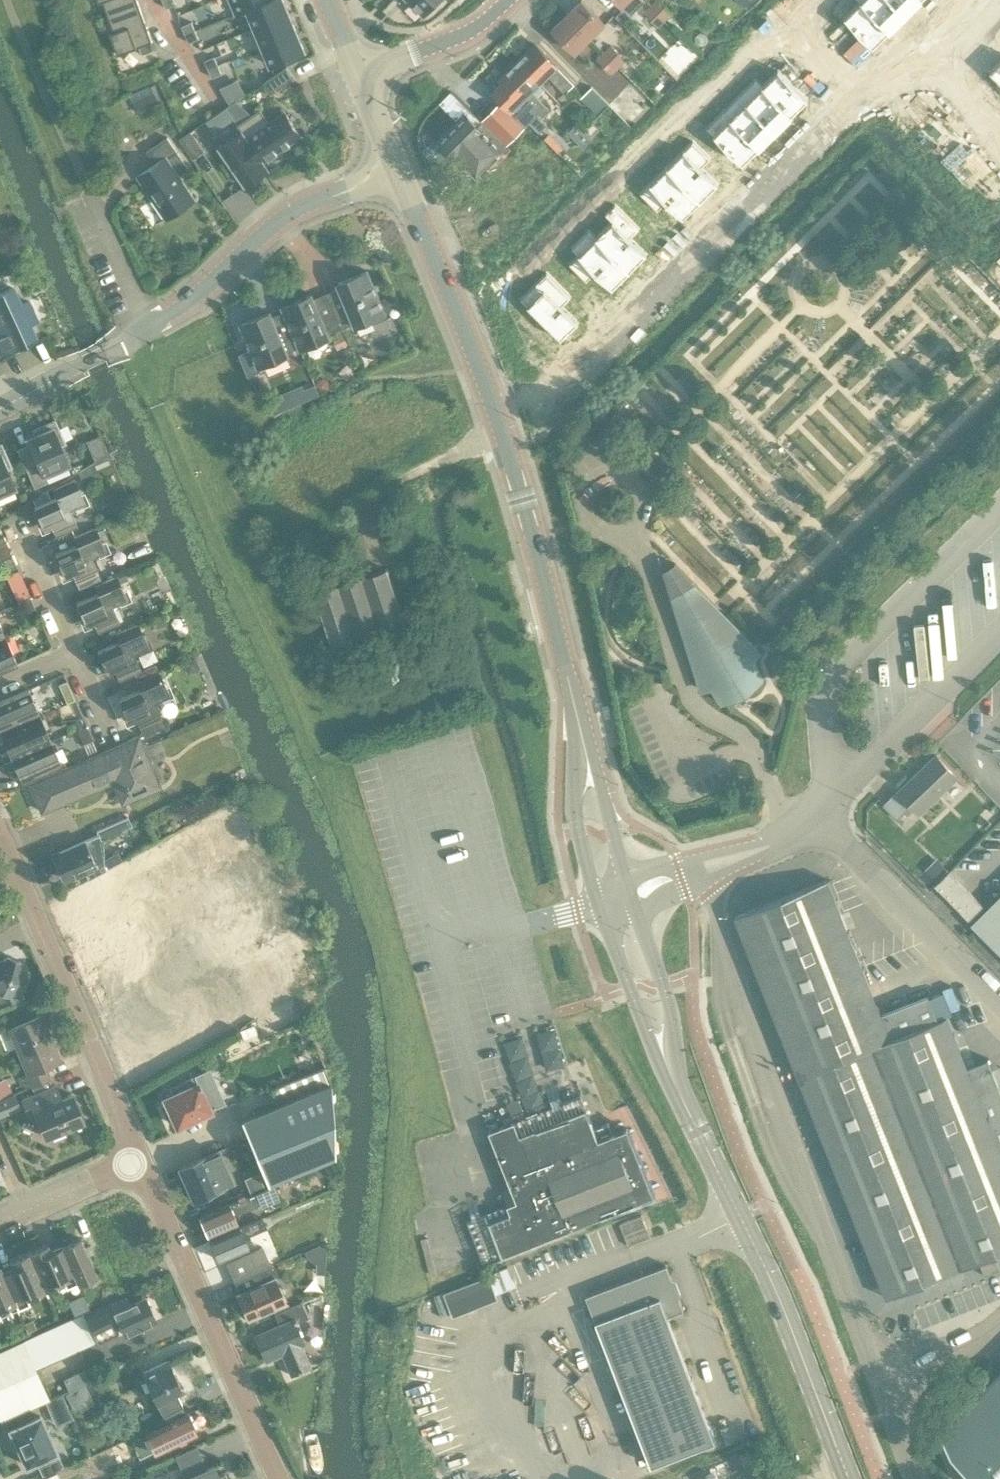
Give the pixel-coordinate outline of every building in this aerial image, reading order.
[(140,5),(138,0),(98,0),(99,2),(103,1),(108,17),(140,5)] [(267,0),(230,0),(236,14),(247,9),(247,8),(267,0)] [(289,13),(284,0),(267,0),(247,8),(247,9),(255,27),(289,13)] [(413,4),(424,15),(439,0),(409,0),(413,4)] [(590,38),(605,23),(582,0),(581,0),(567,14),(590,38)] [(666,21),(674,13),(660,0),(655,0),(651,5),(666,21)] [(861,2),(891,32),(907,16),(891,0),(864,0),(861,2)] [(907,16),(923,0),(891,0),(907,16)] [(861,2),(844,19),(874,49),(891,32),(861,2)] [(140,5),(108,17),(114,31),(110,33),(118,54),(153,42),(145,21),(140,5)] [(666,21),(651,5),(643,12),(658,27),(657,28),(672,45),(673,43),(676,46),(665,57),(653,45),(649,49),(666,67),(688,45),(666,21)] [(263,46),(297,32),(289,13),(255,27),(263,46)] [(576,53),(590,38),(567,14),(552,29),(576,53)] [(192,21),(182,26),(185,34),(195,30),(192,21)] [(199,38),(195,30),(185,34),(189,43),(195,40),(199,38)] [(297,32),(263,46),(271,66),(306,51),(297,32)] [(518,61),(541,83),(549,75),(566,93),(575,84),(558,66),(536,43),(518,61)] [(604,52),(618,67),(626,60),(612,44),(604,52)] [(744,51),(735,60),(741,65),(750,57),(744,51)] [(618,67),(604,52),(597,59),(611,74),(618,67)] [(215,56),(205,60),(208,69),(218,64),(215,56)] [(735,60),(727,68),(733,74),(741,65),(735,60)] [(492,92),(502,102),(482,122),(507,146),(527,127),(530,123),(538,130),(545,123),(541,118),(549,109),(532,92),(541,83),(518,61),(500,78),(503,81),(492,92)] [(988,72),(999,84),(999,61),(988,72)] [(218,64),(208,69),(212,77),(222,73),(218,64)] [(271,95),(294,79),(287,68),(286,67),(281,70),(263,83),(271,95)] [(780,70),(763,87),(792,117),(809,100),(780,70)] [(712,83),(703,92),(709,97),(717,89),(712,83)] [(138,112),(159,102),(151,85),(130,96),(138,112)] [(608,104),(598,93),(591,87),(580,98),(597,114),(608,104)] [(763,87),(747,103),(776,133),(792,117),(763,87)] [(687,99),(678,108),(684,113),(692,105),(687,99)] [(747,103),(730,119),(760,149),(776,133),(747,103)] [(236,126),(240,133),(243,131),(263,161),(296,139),(301,135),(295,127),(285,112),(269,122),(260,109),(236,126)] [(466,114),(440,141),(457,158),(461,154),(472,166),(480,174),(492,161),(507,146),(482,122),(478,126),(466,114)] [(730,119),(713,136),(743,166),(760,149),(730,119)] [(191,131),(180,139),(193,158),(205,150),(191,131)] [(266,165),(263,161),(243,131),(240,133),(219,147),(245,185),(260,175),(269,169),(266,165)] [(155,163),(137,176),(167,219),(196,199),(179,175),(189,168),(168,137),(147,151),(155,163)] [(693,139),(666,166),(702,202),(719,184),(702,167),(712,158),(693,139)] [(666,166),(639,193),(657,212),(667,203),(684,220),(702,202),(666,166)] [(622,210),(595,237),(631,273),(648,254),(632,238),(641,228),(622,210)] [(595,237),(568,264),(586,282),(596,273),(613,290),(631,273),(595,237)] [(327,294),(341,327),(354,321),(356,326),(385,313),(367,271),(338,283),(340,288),(327,294)] [(554,278),(526,306),(561,341),(580,322),(563,306),(572,296),(554,278)] [(1,354),(24,344),(23,342),(35,337),(29,324),(37,321),(27,301),(20,304),(12,288),(0,293),(0,352),(1,354)] [(328,332),(341,327),(327,294),(314,300),(312,294),(283,306),(285,312),(299,344),(301,349),(329,337),(328,332)] [(299,344),(285,312),(272,317),(270,312),(241,324),(259,366),(288,354),(286,350),(299,344)] [(43,475),(68,464),(59,445),(64,443),(54,420),(32,430),(34,435),(26,438),(28,444),(17,449),(33,488),(46,482),(43,475)] [(6,469),(11,467),(0,444),(0,493),(14,487),(6,469)] [(83,491),(80,493),(74,479),(52,489),(55,496),(33,506),(39,520),(36,521),(41,533),(52,528),(55,536),(77,526),(69,508),(76,505),(77,508),(89,503),(83,491)] [(105,540),(101,541),(95,527),(73,537),(76,544),(54,554),(61,569),(57,570),(62,581),(73,576),(79,588),(100,579),(90,556),(97,553),(98,556),(110,551),(105,540)] [(11,555),(3,536),(0,538),(0,560),(11,555)] [(674,563),(664,569),(672,596),(680,624),(693,620),(698,635),(689,638),(702,678),(695,680),(690,682),(691,683),(695,682),(702,680),(704,690),(704,691),(705,691),(710,689),(712,688),(722,703),(735,699),(746,695),(764,678),(755,660),(761,651),(760,651),(758,654),(723,618),(722,618),(716,625),(705,613),(714,604),(694,583),(675,563),(674,563)] [(315,593),(332,644),(403,621),(387,570),(315,593)] [(18,601),(22,599),(29,596),(19,571),(7,576),(18,601)] [(122,589),(120,583),(128,580),(124,572),(116,576),(94,585),(97,593),(76,602),(82,616),(78,618),(83,629),(94,624),(97,631),(119,622),(112,604),(118,601),(119,605),(131,600),(126,588),(122,589)] [(27,611),(35,607),(30,596),(29,596),(22,599),(27,611)] [(147,636),(143,637),(137,624),(115,633),(118,641),(97,650),(103,664),(99,666),(104,677),(115,672),(119,680),(141,670),(133,652),(139,649),(141,652),(152,647),(147,636)] [(16,663),(5,638),(0,640),(0,670),(16,663)] [(168,684),(165,686),(159,672),(137,682),(140,688),(118,698),(124,712),(120,714),(125,725),(137,720),(143,735),(165,725),(154,700),(160,697),(162,701),(173,696),(168,684)] [(58,684),(66,703),(75,699),(67,680),(58,684)] [(39,715),(28,689),(0,701),(0,732),(39,715)] [(50,740),(39,715),(0,732),(3,739),(2,743),(0,743),(0,752),(4,760),(50,740)] [(159,786),(141,744),(138,736),(29,783),(41,811),(113,781),(122,802),(159,786)] [(61,765),(50,740),(4,760),(10,776),(15,774),(19,775),(22,783),(61,765)] [(894,794),(883,806),(897,820),(912,806),(920,815),(957,779),(935,756),(895,795),(894,794)] [(130,826),(129,821),(127,818),(96,831),(97,833),(52,854),(64,879),(83,871),(85,874),(87,879),(104,869),(102,865),(102,844),(100,839),(130,826)] [(937,857),(924,869),(937,882),(949,870),(937,857)] [(949,871),(935,885),(969,919),(983,905),(949,871)] [(829,883),(828,880),(735,916),(887,1297),(999,1252),(999,1089),(988,1059),(967,1067),(947,1016),(938,1019),(928,995),(881,1014),(829,883)] [(973,925),(999,951),(999,898),(973,925)] [(26,974),(20,961),(8,957),(0,960),(0,995),(1,992),(7,994),(21,988),(26,975),(26,974)] [(60,1061),(59,1059),(40,1014),(9,1027),(27,1072),(19,1076),(24,1089),(50,1078),(45,1068),(60,1061)] [(224,1103),(224,1102),(209,1069),(168,1087),(169,1088),(172,1087),(173,1091),(164,1095),(165,1097),(164,1098),(169,1109),(166,1111),(172,1124),(175,1123),(176,1125),(224,1103)] [(276,1104),(326,1083),(319,1069),(270,1089),(276,1104)] [(276,1104),(240,1120),(266,1183),(334,1154),(329,1082),(326,1083),(276,1104)] [(84,1121),(72,1092),(60,1097),(55,1085),(21,1099),(28,1114),(33,1112),(44,1138),(84,1121)] [(21,1108),(15,1093),(0,1099),(0,1116),(21,1108)] [(484,1262),(654,1194),(628,1127),(613,1133),(609,1122),(594,1128),(581,1094),(526,1116),(489,1130),(517,1200),(467,1220),(484,1262)] [(232,1181),(223,1160),(218,1149),(203,1156),(178,1166),(192,1198),(232,1181)] [(326,1162),(314,1167),(318,1177),(330,1172),(326,1162)] [(255,1175),(244,1178),(250,1194),(261,1190),(264,1189),(258,1173),(255,1175)] [(228,1204),(200,1216),(208,1235),(236,1223),(233,1215),(278,1195),(274,1184),(264,1189),(261,1190),(250,1194),(228,1204)] [(628,1245),(650,1237),(641,1215),(619,1224),(628,1245)] [(266,1227),(263,1218),(262,1216),(239,1227),(210,1239),(219,1260),(248,1248),(243,1238),(266,1227)] [(78,1282),(97,1274),(80,1237),(62,1245),(78,1282)] [(78,1282),(62,1245),(51,1250),(47,1243),(28,1251),(45,1288),(63,1280),(66,1287),(78,1282)] [(227,1261),(235,1280),(270,1265),(261,1246),(227,1261)] [(45,1288),(28,1251),(9,1260),(12,1266),(3,1270),(0,1264),(0,1270),(14,1301),(18,1309),(30,1303),(27,1296),(45,1288)] [(980,1264),(985,1275),(999,1269),(999,1268),(996,1258),(980,1264)] [(586,1295),(651,1465),(716,1441),(668,1315),(684,1309),(667,1264),(586,1295)] [(286,1302),(270,1265),(235,1280),(239,1291),(236,1293),(247,1319),(286,1302)] [(14,1301),(0,1270),(0,1308),(14,1301)] [(125,1296),(84,1314),(97,1342),(123,1330),(125,1334),(156,1320),(145,1296),(129,1303),(125,1296)] [(254,1334),(256,1338),(266,1360),(282,1353),(291,1374),(310,1365),(301,1345),(303,1344),(294,1323),(308,1317),(301,1301),(274,1313),(279,1324),(254,1334)] [(1,1421),(50,1398),(36,1368),(77,1349),(65,1323),(0,1352),(0,1420),(1,1421)] [(183,1406),(178,1394),(182,1392),(167,1359),(142,1370),(163,1415),(183,1406)] [(85,1369),(64,1378),(69,1391),(90,1381),(85,1369)] [(941,1434),(951,1454),(976,1478),(999,1478),(999,1375),(941,1434)] [(103,1378),(86,1386),(91,1397),(108,1389),(103,1378)] [(143,1458),(197,1434),(187,1412),(130,1438),(138,1455),(141,1454),(143,1458)] [(43,1473),(62,1464),(41,1415),(13,1428),(13,1427),(10,1428),(11,1431),(12,1431),(12,1432),(8,1433),(15,1449),(19,1447),(25,1462),(26,1465),(29,1464),(29,1463),(37,1460),(43,1473)] [(225,1472),(218,1475),(214,1465),(207,1468),(197,1446),(175,1455),(185,1478),(182,1478),(228,1478),(225,1472)] [(750,1452),(740,1455),(746,1471),(756,1468),(750,1452)]
